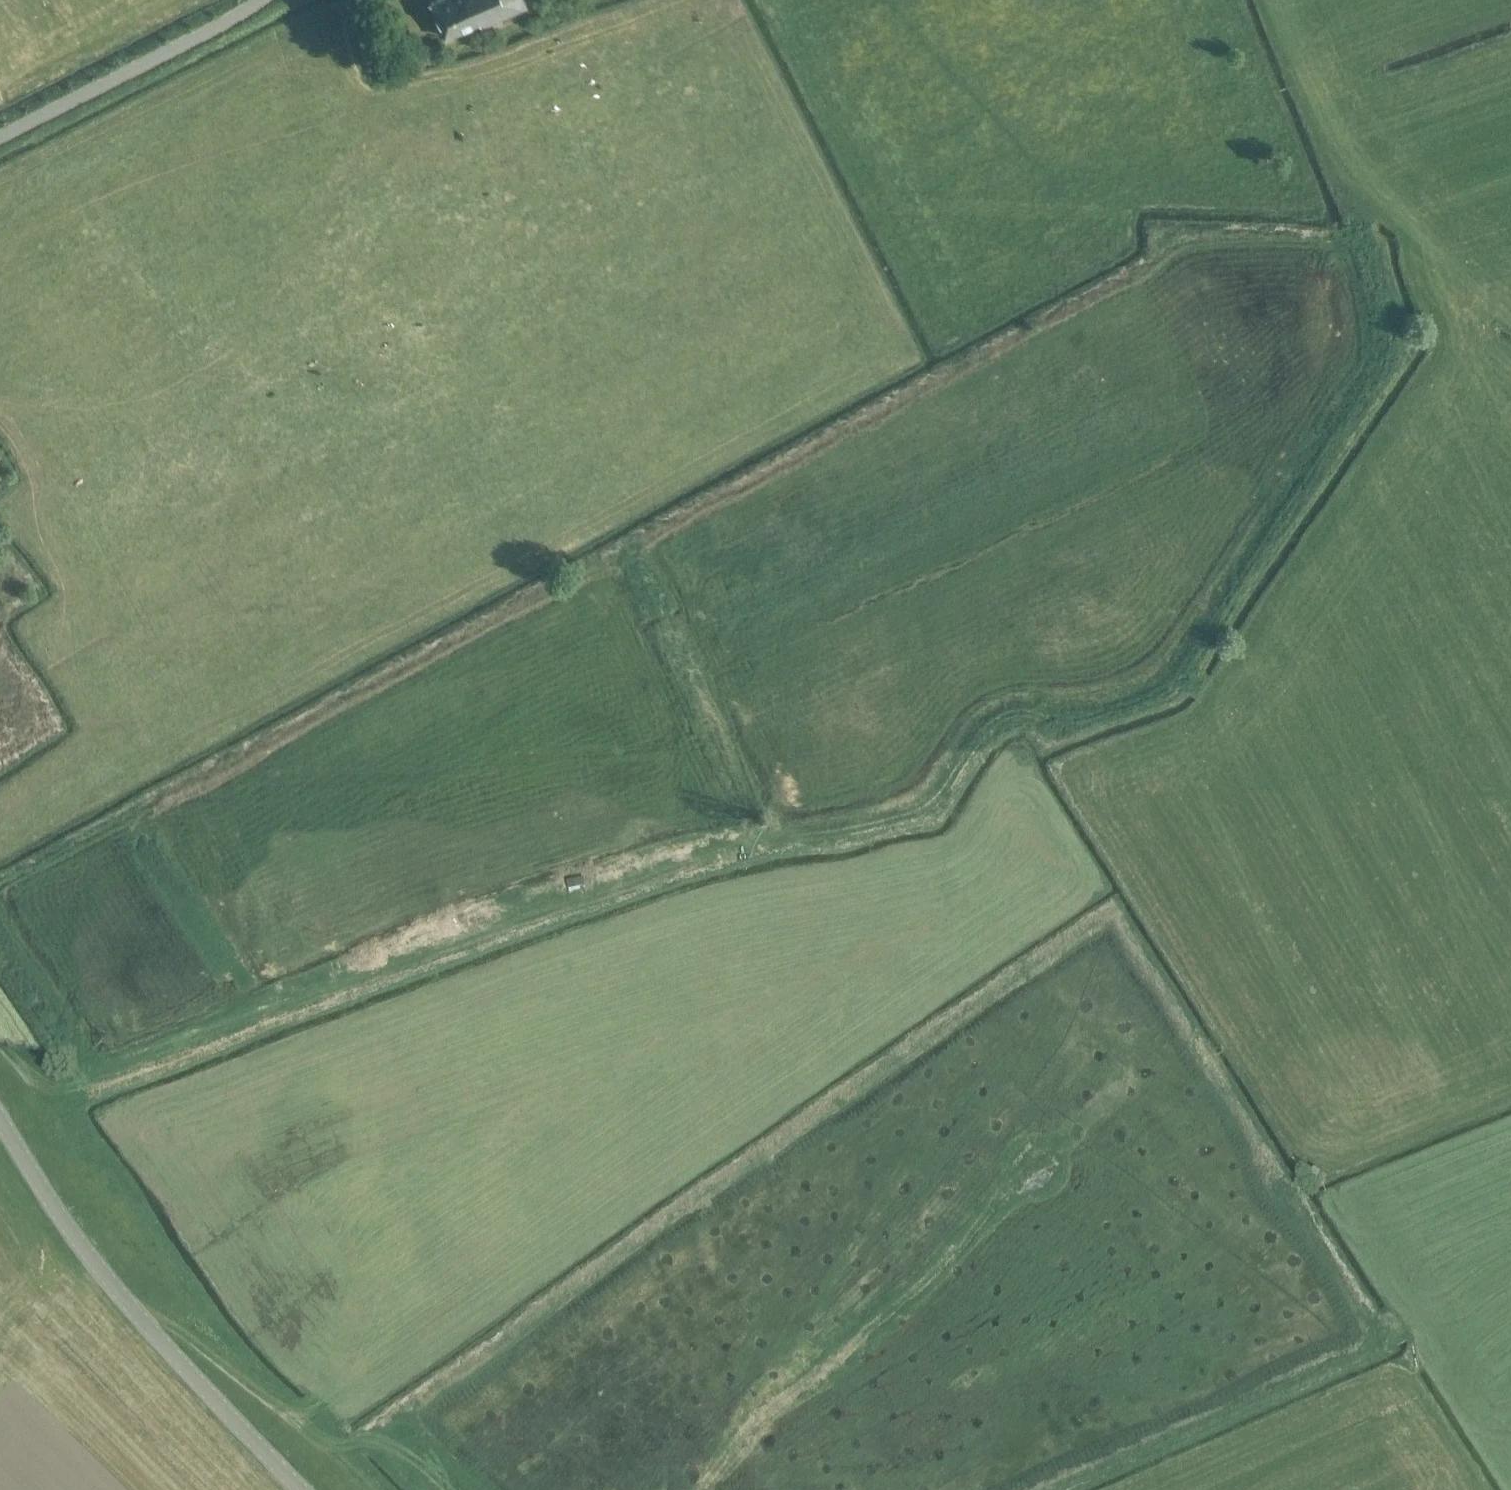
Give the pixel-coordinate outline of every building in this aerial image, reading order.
[(445,35),(478,20),(481,26),(526,5),(524,0),(430,0),(445,35)]
